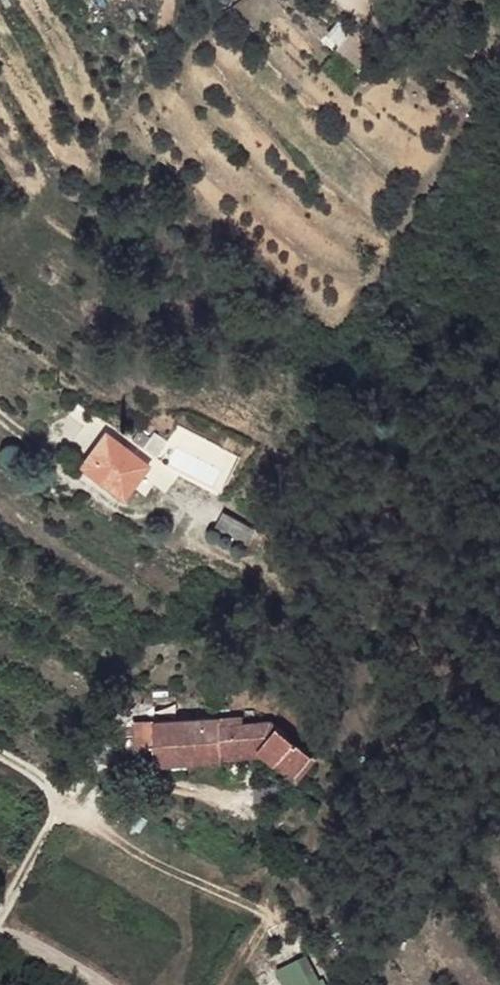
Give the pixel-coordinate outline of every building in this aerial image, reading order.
[(348,30),(335,14),(326,21),(334,31),(328,36),(333,43),(348,30)] [(363,49),(348,30),(333,43),(348,61),(363,49)] [(148,453),(105,421),(94,435),(102,441),(86,463),(122,490),(148,453)] [(102,441),(94,435),(78,456),(86,463),(102,441)] [(224,515),(232,501),(222,497),(215,511),(224,515)] [(252,512),(232,501),(224,515),(245,527),(252,512)] [(221,712),(155,715),(155,759),(225,757),(225,753),(224,747),(260,745),(265,751),(276,760),(280,755),(296,769),(311,751),(271,716),(245,718),(221,719),(221,712)] [(265,751),(260,745),(224,747),(225,753),(265,751)] [(317,755),(311,751),(296,769),(280,755),(276,760),(298,777),(317,755)] [(310,954),(281,967),(289,984),(324,984),(310,954)]
